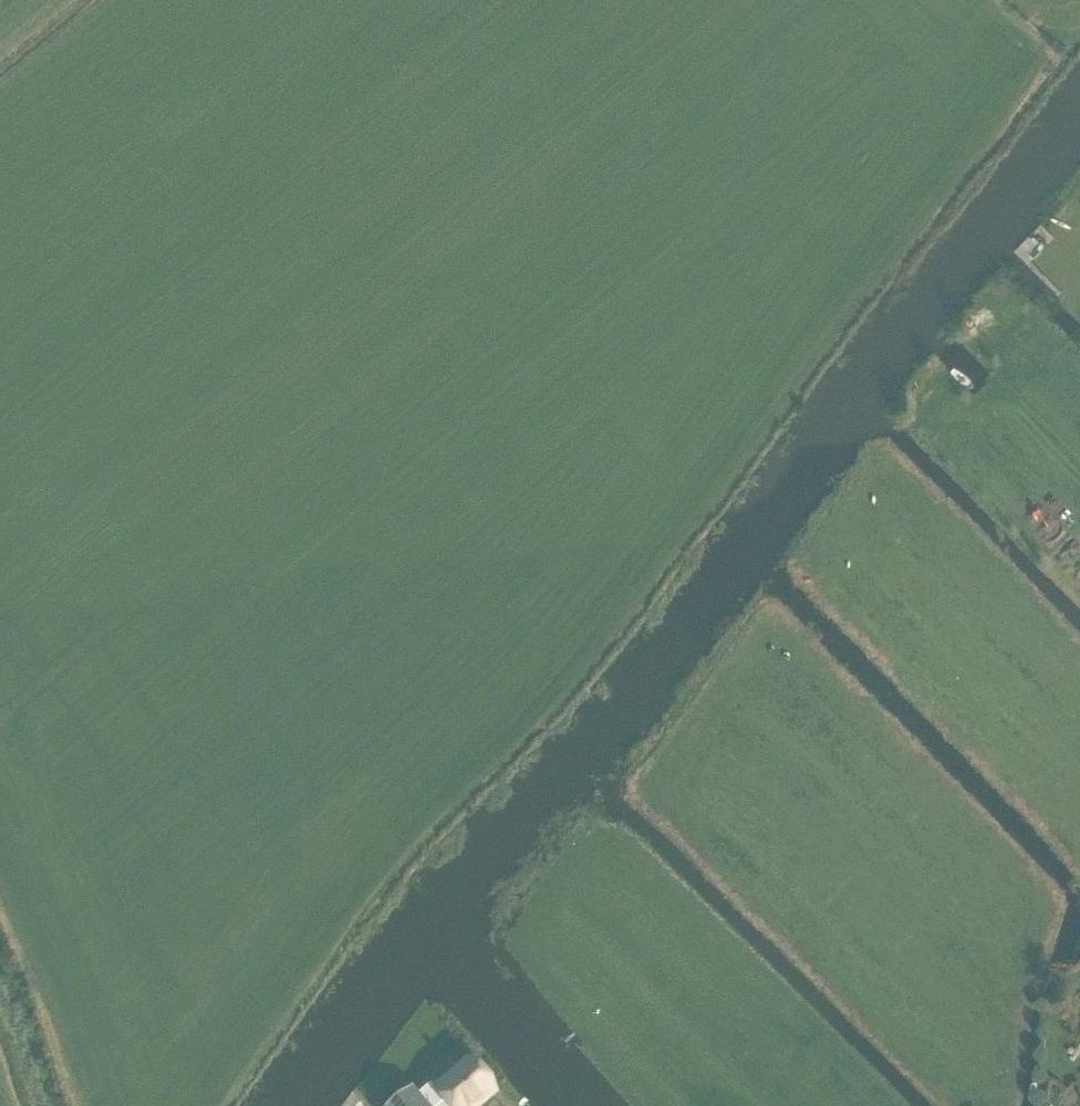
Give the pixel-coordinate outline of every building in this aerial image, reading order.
[(433,1092),(429,1087),(418,1097),(412,1090),(394,1105),(482,1105),(494,1096),(467,1063),(433,1092)]
